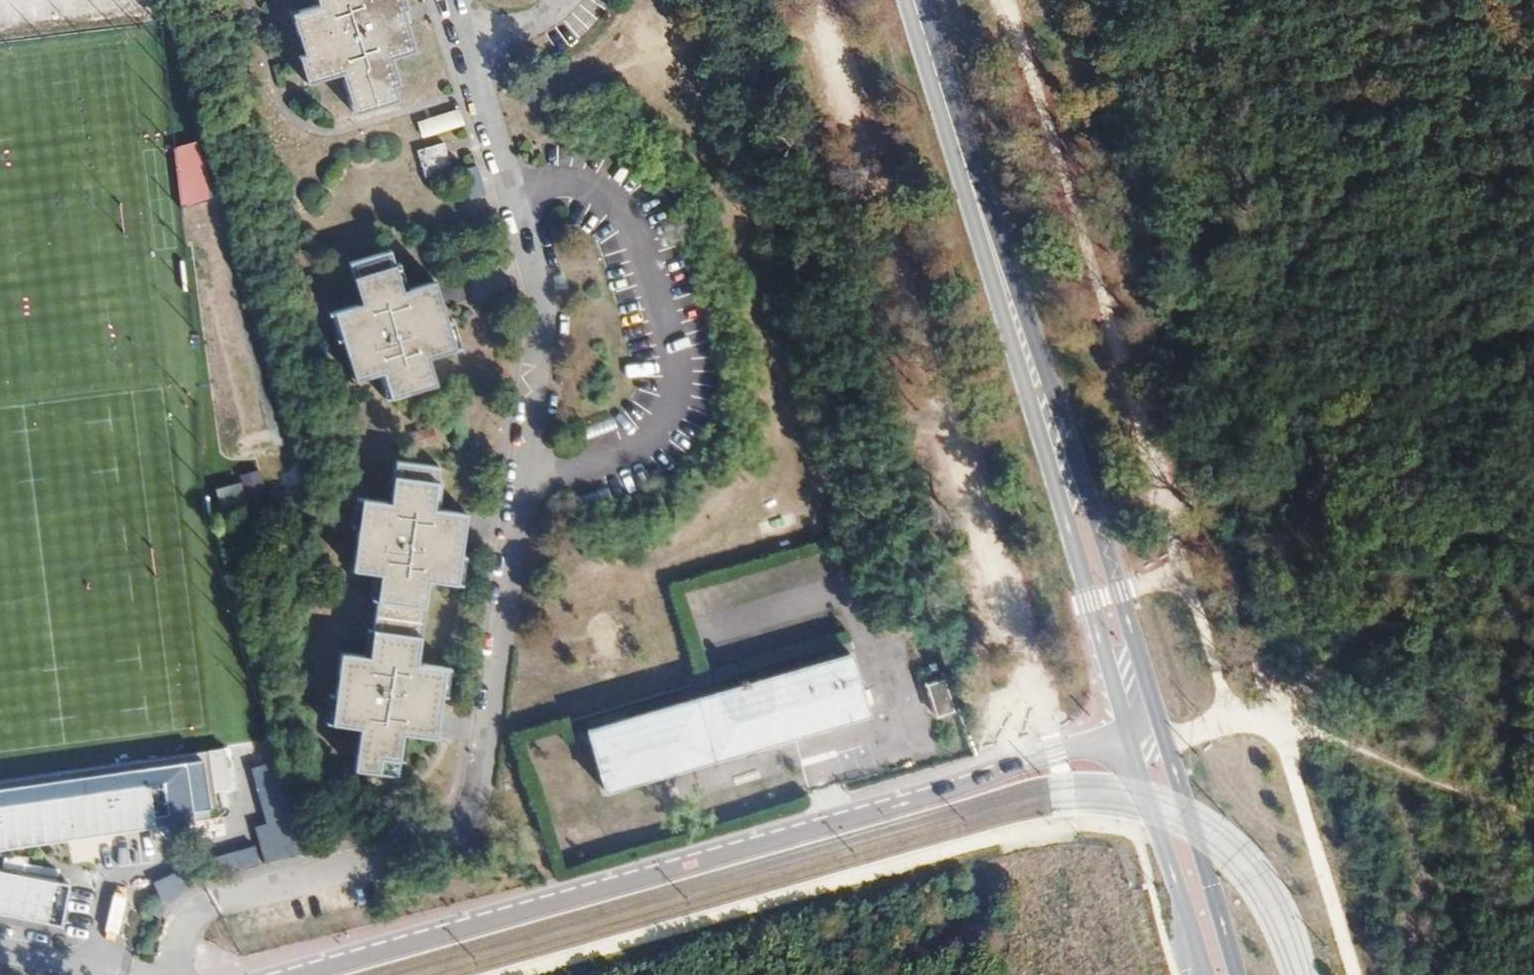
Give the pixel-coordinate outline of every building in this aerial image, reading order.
[(324,28),(296,39),(319,114),(347,106),(358,135),(406,119),(400,88),(423,81),(401,5),(375,12),(371,0),(315,0),(324,28)] [(168,147),(176,206),(203,202),(195,143),(168,147)] [(443,145),(419,153),(430,187),(455,178),(443,145)] [(361,308),(334,316),(354,383),(382,375),(393,412),(434,396),(427,361),(449,356),(427,290),(404,296),(391,254),(351,266),(361,308)] [(346,581),(372,583),(364,661),(334,659),(326,731),(352,734),(347,777),(396,783),(403,743),(434,746),(444,674),(416,670),(425,593),(451,594),(458,522),(435,520),(438,475),(388,471),(385,510),(354,509),(346,581)] [(843,663),(582,732),(603,800),(861,726),(843,663)] [(927,666),(898,675),(915,724),(942,715),(927,666)] [(217,830),(208,762),(0,789),(0,859),(217,830)] [(246,768),(259,825),(246,828),(251,847),(210,857),(214,875),(290,857),(268,763),(246,768)] [(57,937),(66,895),(0,881),(0,924),(57,937)] [(150,915),(159,921),(170,905),(160,899),(150,915)]
